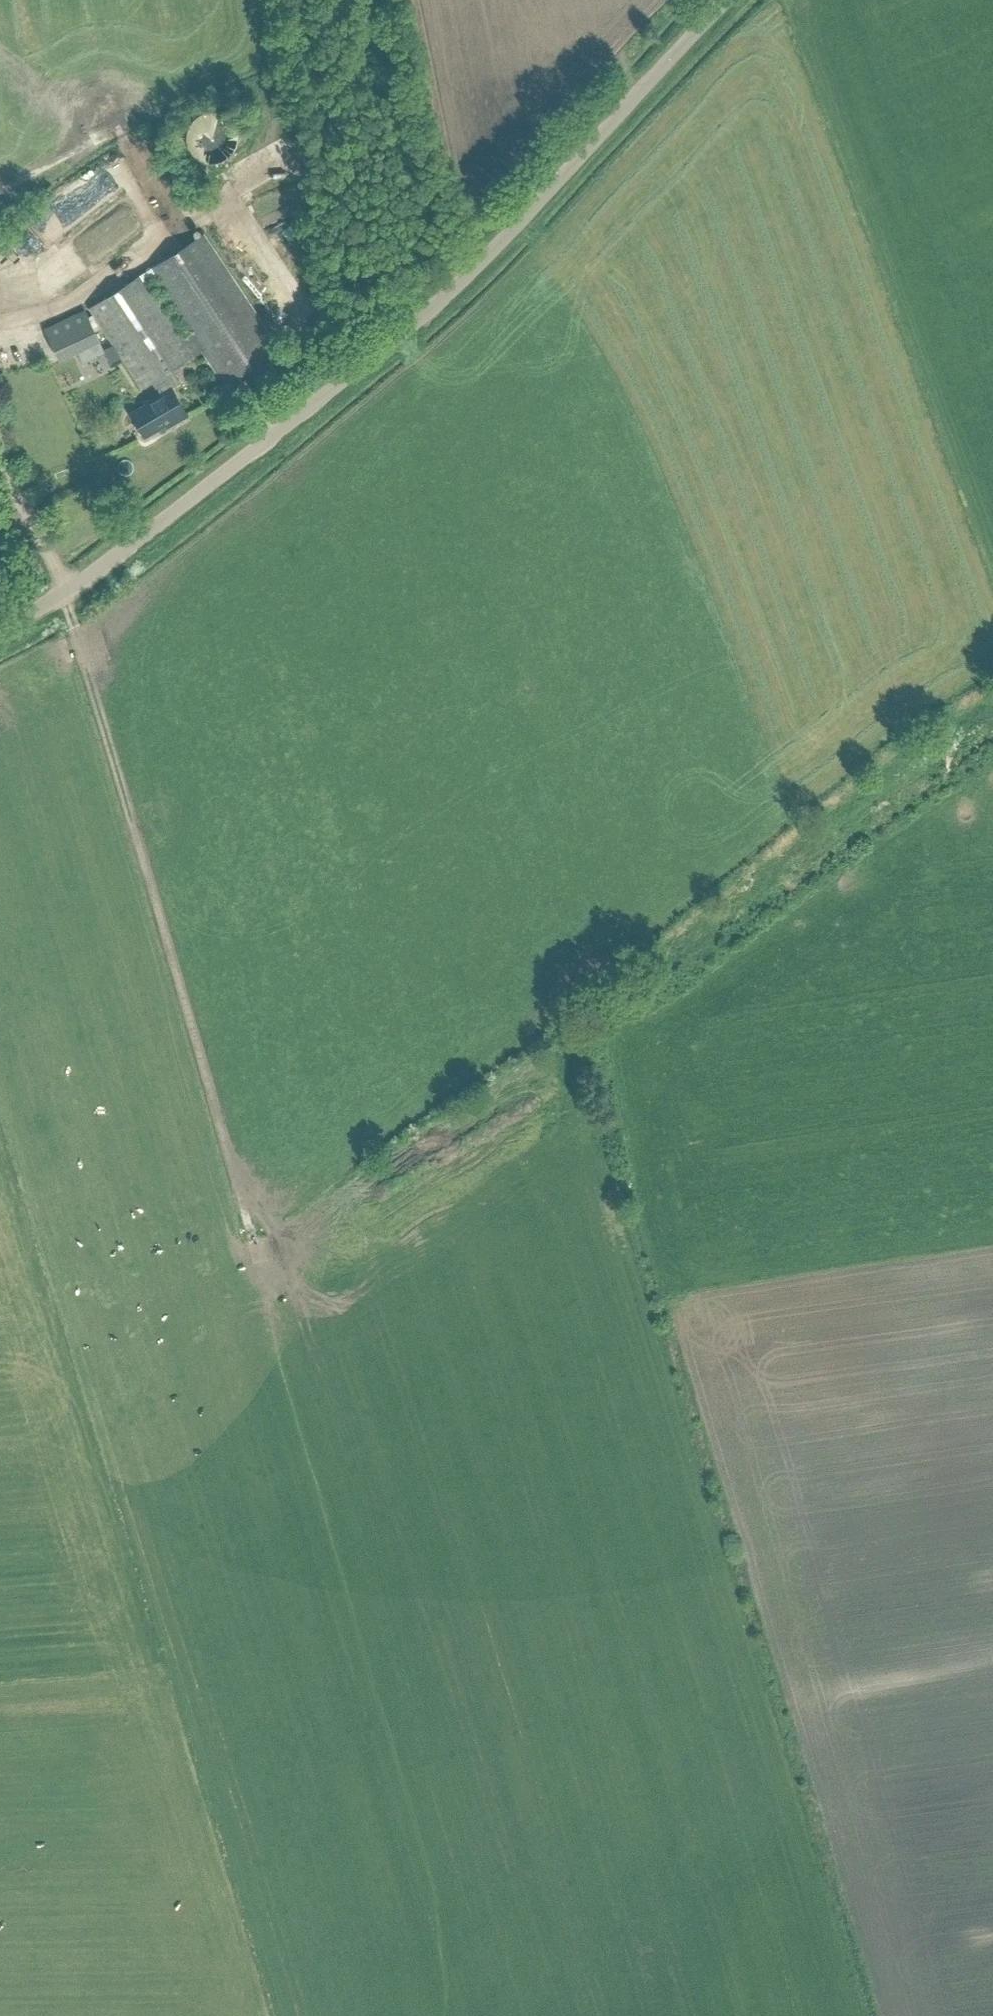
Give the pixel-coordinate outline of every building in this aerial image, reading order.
[(238,137),(238,135),(238,133),(237,131),(237,128),(236,126),(235,124),(234,122),(233,120),(232,118),(230,117),(228,115),(227,114),(225,112),(223,111),(221,110),(218,110),(216,109),(212,109),(209,109),(207,109),(205,110),(203,111),(200,111),(198,112),(197,114),(195,115),(193,117),(191,118),(190,120),(189,122),(188,124),(187,126),(186,128),(186,131),(185,133),(185,135),(185,137),(186,140),(186,142),(187,144),(188,146),(189,148),(190,150),(191,152),(193,154),(195,155),(197,157),(198,158),(200,159),(203,160),(205,160),(207,161),(212,161),(214,161),(216,161),(218,160),(221,160),(223,159),(227,157),(228,155),(230,154),(232,152),(233,150),(234,148),(235,146),(236,144),(237,142),(237,140),(238,137)] [(108,186),(128,177),(118,153),(97,162),(108,186)] [(0,239),(0,263),(8,275),(35,257),(51,280),(142,217),(123,189),(96,207),(80,184),(0,239)] [(279,349),(202,233),(89,307),(143,388),(152,382),(160,394),(130,412),(144,436),(171,420),(173,423),(188,414),(171,385),(179,380),(172,369),(203,349),(226,384),(279,349)] [(85,308),(44,327),(60,359),(100,340),(85,308)] [(14,578),(0,528),(0,582),(14,578)]
